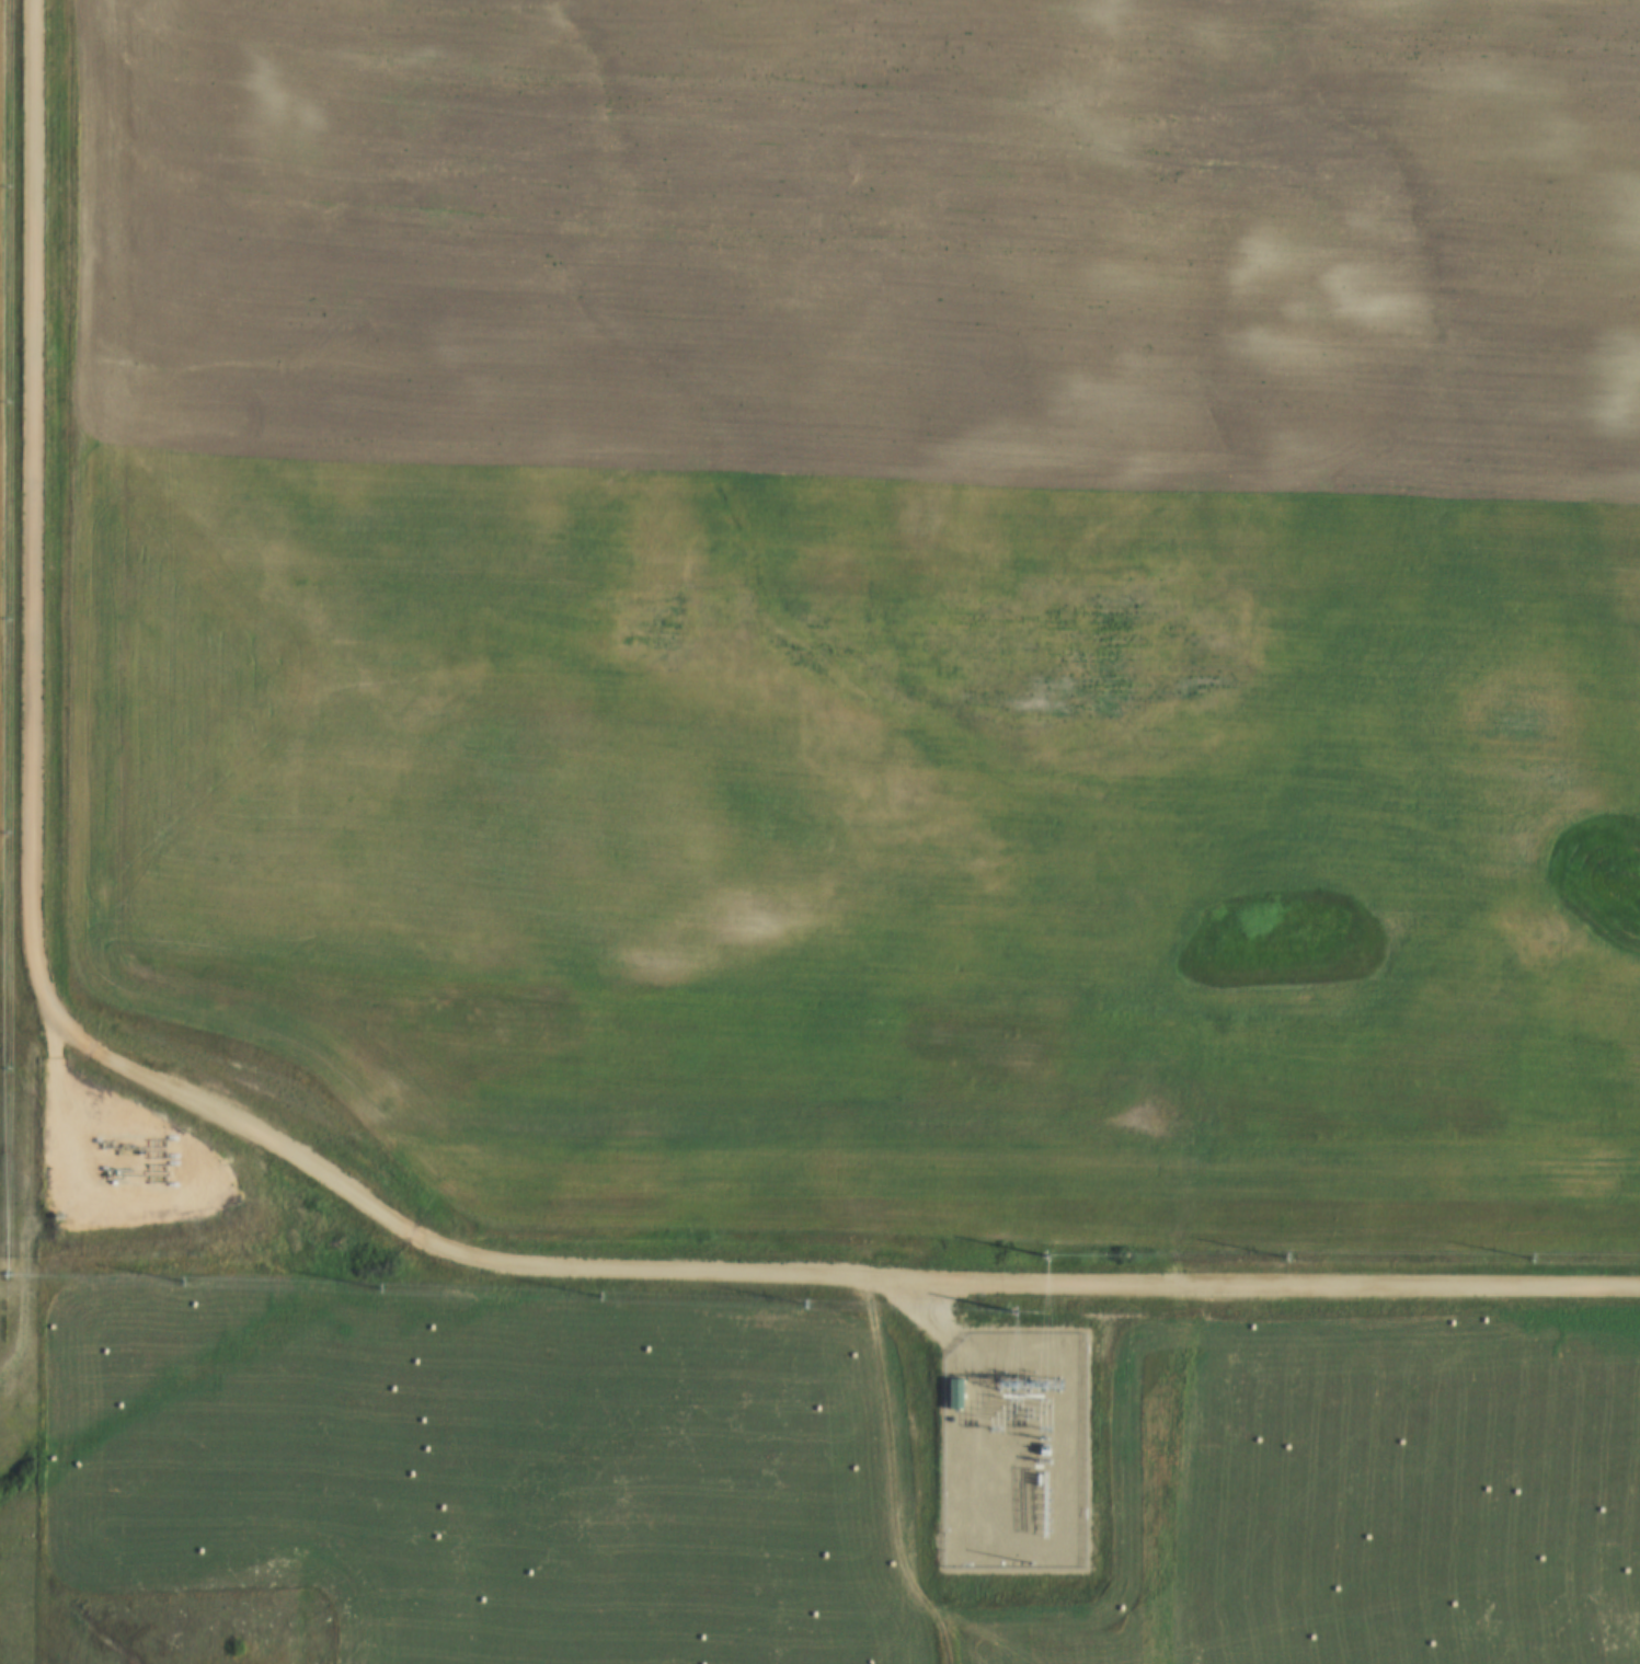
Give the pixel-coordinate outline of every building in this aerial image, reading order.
[(943,1380),(957,1381),(956,1412),(943,1412),(943,1380)]
